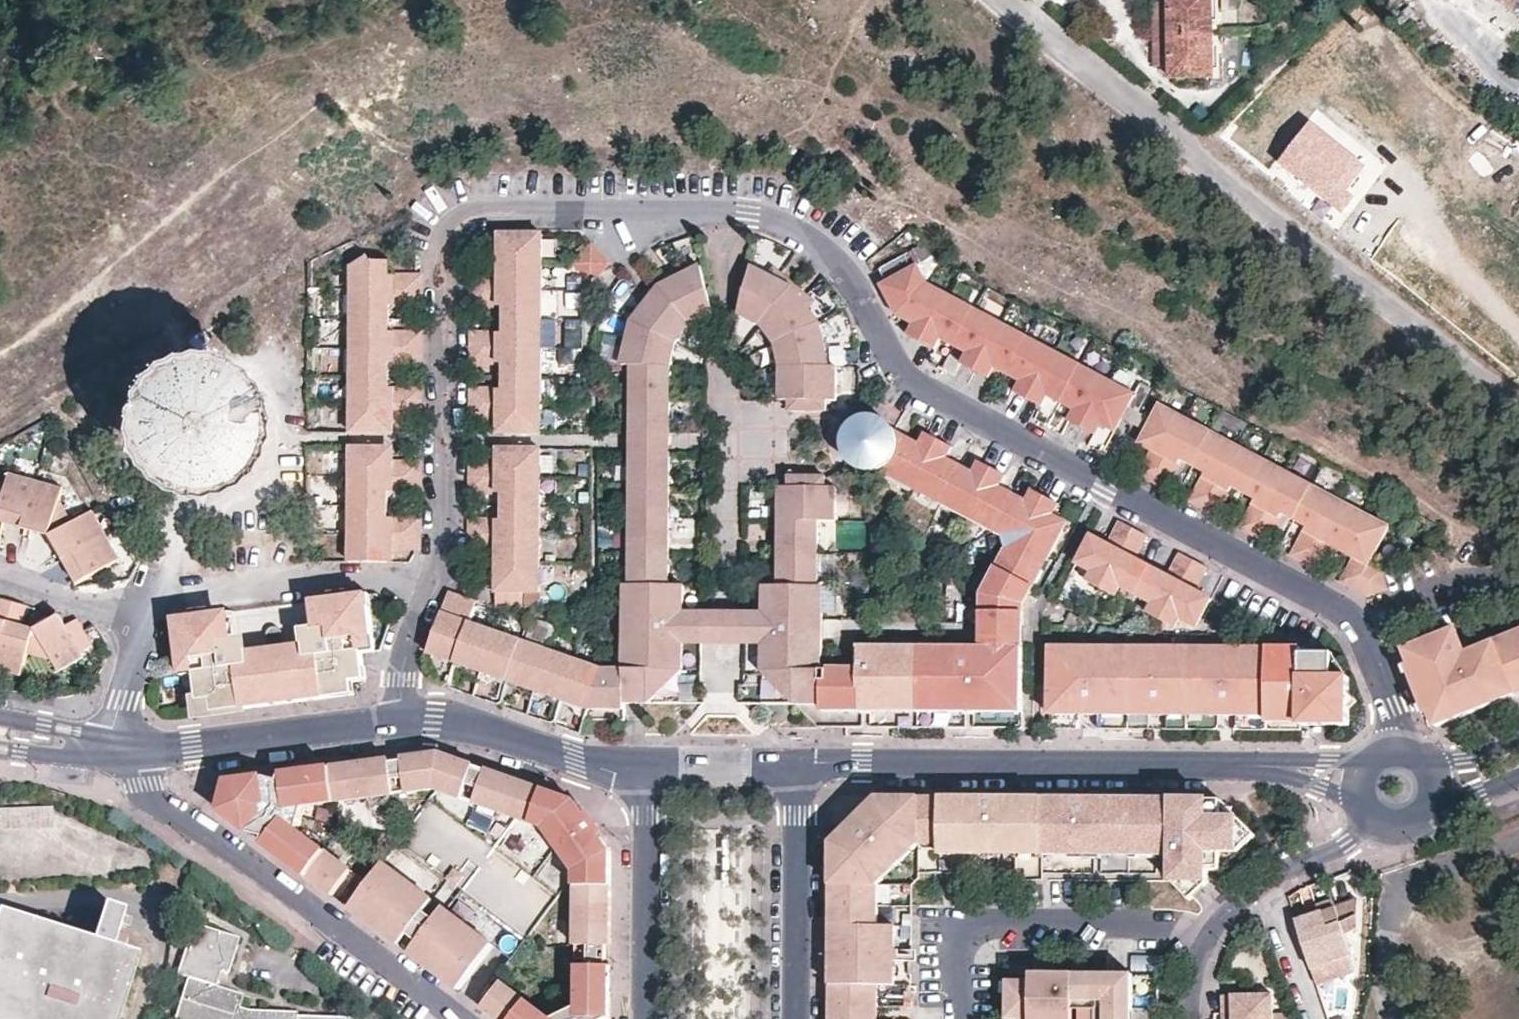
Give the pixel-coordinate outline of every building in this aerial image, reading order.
[(1210,0),(1170,0),(1169,6),(1151,7),(1151,71),(1169,71),(1169,81),(1211,80),(1210,0)] [(1326,201),(1355,164),(1310,129),(1281,167),(1326,201)] [(507,262),(545,262),(545,234),(503,234),(502,251),(507,251),(507,262)] [(602,254),(591,242),(573,261),(585,272),(602,254)] [(610,262),(602,254),(585,272),(592,280),(610,262)] [(892,280),(918,267),(911,254),(885,267),(892,280)] [(354,265),(353,289),(425,290),(425,275),(417,275),(392,275),(392,261),(370,261),(371,256),(354,265)] [(473,290),(544,290),(545,262),(507,262),(507,275),(477,275),(473,275),(473,290)] [(776,263),(770,270),(776,275),(782,268),(776,263)] [(628,669),(606,669),(593,709),(628,709),(629,703),(653,703),(671,686),(671,670),(688,671),(688,641),(688,617),(688,584),(674,584),(674,565),(668,564),(668,557),(673,557),(673,543),(668,543),(668,535),(673,535),(673,498),(668,498),(668,490),(673,489),(673,453),(673,433),(673,390),(668,390),(668,384),(673,384),(673,365),(679,341),(684,335),(689,327),(696,321),(713,314),(717,312),(704,264),(686,270),(680,277),(674,269),(647,290),(645,292),(651,300),(645,305),(640,311),(636,318),(632,327),(629,337),(626,351),(625,364),(634,364),(634,397),(634,433),(634,453),(634,584),(627,584),(628,669)] [(680,264),(674,269),(680,277),(686,270),(680,264)] [(923,264),(918,267),(892,280),(887,282),(895,301),(900,313),(919,323),(913,335),(940,349),(946,338),(973,352),(967,363),(994,378),(999,367),(1026,381),(1021,392),(1048,407),(1054,395),(1080,409),(1074,420),(1101,434),(1107,423),(1121,430),(1127,420),(1132,409),(1140,394),(933,284),(923,264)] [(776,275),(770,270),(752,265),(741,312),(749,315),(762,322),(778,342),(783,363),(784,386),(783,399),(794,399),(793,409),(800,409),(807,409),(807,399),(815,399),(814,409),(821,409),(831,409),(831,398),(840,398),(840,364),(832,364),(829,345),(821,346),(819,340),(827,338),(826,330),(823,324),(822,322),(814,310),(812,306),(805,299),(811,293),(782,268),(776,275)] [(353,289),(353,318),(391,318),(391,306),(417,306),(419,306),(419,304),(424,304),(425,290),(353,289)] [(544,319),(544,290),(473,290),(473,306),(477,306),(507,306),(507,319),(544,319)] [(638,297),(645,305),(651,300),(645,292),(638,297)] [(818,299),(811,293),(805,299),(812,306),(818,299)] [(353,318),(353,347),(424,348),(424,332),(416,331),(391,331),(391,318),(353,318)] [(473,347),(544,348),(544,319),(507,319),(507,333),(479,332),(477,332),(473,332),(473,347)] [(353,375),(392,376),(391,360),(416,362),(424,362),(424,348),(353,347),(353,375)] [(506,375),(543,375),(544,348),(473,347),(473,363),(477,363),(506,364),(506,375)] [(211,494),(234,484),(252,468),(263,446),(267,421),(262,397),(251,377),(233,362),(212,352),(188,350),(166,356),(146,368),(131,386),(122,408),(121,431),(128,454),(142,475),(162,489),(186,496),(211,494)] [(353,375),(352,404),(424,404),(424,388),(416,388),(392,388),(392,376),(353,375)] [(473,404),(543,403),(543,375),(506,375),(506,390),(477,390),(473,390),(473,404)] [(543,433),(543,403),(473,404),(473,420),(477,420),(506,420),(506,433),(543,433)] [(424,404),(352,404),(352,432),(391,433),(391,419),(416,420),(424,420),(424,404)] [(1382,571),(1370,565),(1390,527),(1161,405),(1148,429),(1142,439),(1155,445),(1139,475),(1167,489),(1183,459),(1207,472),(1191,501),(1217,516),(1234,487),(1257,499),(1240,528),(1268,543),(1283,513),(1308,526),(1291,555),(1319,570),(1335,541),(1358,553),(1341,582),(1369,596),(1386,591),(1385,589),(1387,588),(1382,571)] [(1149,418),(1132,409),(1127,420),(1143,429),(1149,418)] [(974,473),(948,458),(954,447),(927,433),(921,444),(907,437),(899,438),(898,434),(895,428),(890,423),(885,420),(881,418),(874,416),(871,416),(864,418),(857,420),(850,428),(845,437),(844,444),(844,447),(846,455),(849,461),(854,466),(860,470),(867,472),(874,472),(881,471),(886,468),(888,474),(1002,535),(1008,547),(982,595),(982,625),(1025,625),(1025,604),(1035,585),(1057,543),(1068,522),(1054,515),(1060,504),(1033,489),(1027,501),(1001,487),(1007,475),(980,461),(974,473)] [(390,447),(352,447),(352,476),(424,477),(424,462),(416,461),(391,461),(390,447)] [(473,477),(543,478),(543,448),(506,447),(505,462),(479,462),(476,462),(473,462),(473,477)] [(95,511),(74,523),(62,501),(65,488),(36,480),(12,473),(8,485),(0,514),(0,521),(13,525),(29,529),(30,524),(56,531),(69,554),(64,557),(73,572),(80,584),(123,559),(95,511)] [(351,505),(391,505),(391,492),(415,492),(424,492),(424,477),(352,476),(351,505)] [(506,505),(542,506),(543,478),(473,477),(473,493),(476,493),(506,494),(506,505)] [(828,681),(829,668),(822,671),(823,586),(817,586),(818,521),(836,521),(836,487),(826,487),(826,477),(820,477),(797,477),(789,477),(789,487),(779,487),(779,586),(763,586),(763,618),(763,642),(763,672),(796,704),(822,705),(822,681),(828,681)] [(8,485),(0,490),(0,514),(8,485)] [(351,505),(351,533),(423,533),(424,518),(415,518),(390,517),(391,505),(351,505)] [(473,533),(542,534),(542,506),(506,505),(505,519),(476,519),(473,519),(473,533)] [(1169,576),(1136,559),(1148,536),(1121,521),(1109,544),(1092,536),(1078,563),(1091,571),(1086,581),(1115,596),(1120,586),(1153,604),(1148,614),(1176,629),(1182,618),(1198,627),(1213,599),(1196,590),(1208,568),(1181,553),(1169,576)] [(56,531),(30,524),(29,529),(35,531),(52,536),(60,550),(64,557),(69,554),(56,531)] [(423,533),(351,533),(351,561),(390,562),(390,549),(415,549),(423,549),(423,533)] [(505,550),(505,563),(542,563),(542,534),(473,533),(473,550),(475,550),(505,550)] [(542,563),(505,563),(505,577),(499,576),(498,591),(500,591),(500,605),(525,606),(525,591),(541,592),(542,563)] [(371,607),(369,594),(355,595),(356,599),(367,608),(371,607)] [(219,626),(217,613),(188,617),(188,621),(180,631),(176,632),(181,676),(195,674),(198,701),(212,699),(214,713),(354,695),(353,681),(366,680),(364,665),(351,667),(349,654),(363,653),(376,651),(371,607),(367,608),(356,599),(355,595),(326,599),(328,612),(314,614),(318,642),(236,653),(232,625),(219,626)] [(37,635),(21,631),(23,625),(29,606),(25,604),(5,599),(2,598),(0,603),(0,670),(24,676),(30,654),(55,661),(61,672),(86,658),(83,653),(95,647),(85,629),(81,623),(69,629),(67,626),(64,620),(37,635)] [(478,608),(451,600),(432,653),(460,663),(473,624),(478,608)] [(61,615),(36,629),(23,625),(21,631),(37,635),(64,620),(61,615)] [(188,617),(174,618),(176,632),(180,631),(188,621),(188,617)] [(81,623),(79,619),(67,626),(69,629),(81,623)] [(499,632),(473,624),(460,663),(486,672),(499,632)] [(1025,625),(982,625),(982,643),(1015,643),(1024,642),(1024,636),(1025,625)] [(1467,655),(1456,629),(1405,650),(1410,664),(1402,667),(1406,677),(1411,675),(1422,705),(1418,706),(1422,716),(1430,713),(1436,727),(1480,709),(1518,694),(1518,634),(1467,655)] [(284,630),(282,630),(280,630),(278,631),(275,634),(274,637),(274,639),(275,643),(277,644),(279,646),(283,646),(285,646),(288,643),(289,641),(290,637),(288,634),(287,632),(284,630)] [(526,642),(499,632),(486,672),(513,681),(526,642)] [(553,651),(526,642),(513,681),(539,690),(553,651)] [(823,712),(1023,713),(1023,645),(1023,643),(1015,643),(982,643),(981,643),(981,647),(860,647),(859,669),(829,668),(828,681),(822,681),(823,712)] [(1303,649),(1051,647),(1051,714),(1269,716),(1269,723),(1303,723),(1303,725),(1350,726),(1350,678),(1335,678),(1335,654),(1319,654),(1303,654),(1303,649)] [(580,660),(553,651),(539,690),(567,700),(580,660)] [(364,665),(363,653),(349,654),(351,667),(364,665)] [(606,669),(580,660),(567,700),(593,709),(606,669)] [(671,686),(688,671),(671,670),(671,686)] [(214,713),(212,699),(198,701),(200,715),(214,713)] [(444,763),(446,756),(439,753),(433,754),(434,762),(444,763)] [(463,797),(475,765),(446,756),(444,763),(434,762),(433,754),(402,758),(407,791),(436,788),(463,797)] [(395,794),(407,791),(402,758),(396,759),(390,759),(395,794)] [(395,794),(390,759),(282,774),(280,781),(262,776),(228,781),(220,811),(248,832),(265,837),(263,844),(333,896),(352,870),(299,830),(306,806),(395,794)] [(475,802),(486,770),(479,767),(475,765),(463,797),(463,798),(475,802)] [(585,815),(575,801),(486,770),(475,802),(475,803),(544,827),(576,871),(576,945),(579,945),(611,945),(611,852),(600,837),(594,841),(590,836),(587,835),(585,834),(584,833),(583,831),(583,830),(582,828),(583,826),(579,820),(585,815)] [(896,925),(879,925),(879,885),(920,844),(920,842),(921,839),(921,798),(878,797),(855,820),(833,842),(833,849),(832,880),(832,947),(832,977),(831,1018),(878,1018),(878,985),(896,985),(896,925)] [(1014,798),(921,798),(921,839),(941,839),(941,844),(941,854),(1088,855),(1088,846),(1102,846),(1102,856),(1159,856),(1159,850),(1172,850),(1172,856),(1172,881),(1209,882),(1209,870),(1222,871),(1257,835),(1222,800),(1085,799),(1014,798)] [(472,879),(493,840),(426,805),(405,844),(472,879)] [(0,807),(0,827),(0,828),(53,826),(53,806),(0,807)] [(585,823),(583,826),(582,828),(583,830),(583,831),(584,833),(585,834),(587,835),(590,836),(593,835),(596,833),(598,829),(597,825),(596,824),(595,822),(592,821),(588,821),(585,823)] [(265,837),(248,832),(263,844),(265,837)] [(1102,846),(1088,846),(1088,855),(1102,856),(1102,846)] [(368,882),(349,908),(398,945),(432,900),(382,862),(368,882)] [(349,908),(368,882),(352,870),(333,896),(336,899),(349,908)] [(1209,882),(1172,881),(1190,901),(1209,882)] [(1291,919),(1307,965),(1345,950),(1339,931),(1352,926),(1351,896),(1291,919)] [(143,947),(125,942),(128,933),(119,930),(127,904),(107,898),(105,906),(96,936),(2,907),(0,912),(0,1018),(121,1018),(143,947)] [(443,907),(432,900),(398,945),(403,949),(408,952),(443,907)] [(493,945),(443,907),(408,952),(459,990),(493,945)] [(208,921),(194,971),(204,975),(190,1018),(355,1018),(355,1012),(301,1011),(301,1007),(267,1007),(256,1003),(259,992),(232,983),(236,968),(243,970),(254,935),(208,921)] [(579,965),(610,965),(610,956),(611,945),(579,945),(579,965)] [(1345,950),(1307,965),(1312,981),(1351,966),(1345,950)] [(610,965),(579,965),(578,1006),(552,1018),(609,1018),(610,1018),(610,965)] [(1134,975),(1032,973),(1032,981),(1008,980),(1008,1018),(1075,1018),(1075,1009),(1098,1010),(1098,1018),(1137,1018),(1134,975)] [(501,982),(482,1007),(497,1018),(551,1018),(501,982)] [(1267,1010),(1266,991),(1247,992),(1214,994),(1215,1013),(1219,1013),(1220,1018),(1268,1018),(1267,1010)] [(1267,1010),(1268,1018),(1284,1018),(1283,1009),(1267,1010)]
